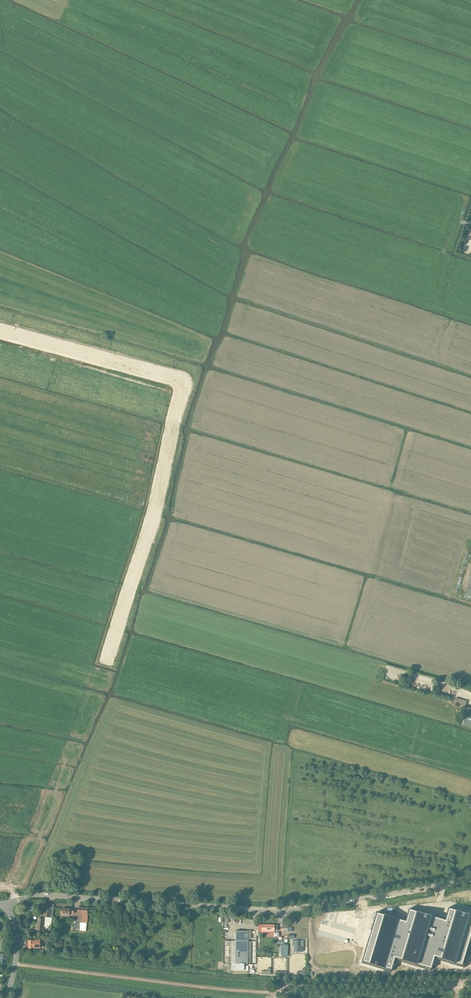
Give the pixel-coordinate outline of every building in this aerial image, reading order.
[(455,702),(465,706),(467,701),(456,697),(455,702)] [(463,725),(470,727),(470,708),(468,707),(463,725)] [(51,904),(45,903),(44,907),(41,906),(40,913),(43,913),(43,917),(44,917),(43,919),(38,919),(37,926),(36,926),(36,930),(51,931),(52,918),(54,904),(51,904)] [(351,960),(384,971),(391,962),(427,972),(464,964),(470,953),(470,926),(415,923),(417,914),(371,915),(351,960)] [(344,925),(356,928),(359,919),(347,916),(344,925)] [(228,965),(228,971),(231,971),(231,970),(233,970),(233,974),(248,974),(248,970),(245,970),(245,966),(245,964),(248,964),(251,964),(251,941),(248,941),(248,939),(251,939),(252,930),(248,930),(248,931),(235,931),(236,931),(236,941),(231,941),(229,941),(228,964),(231,964),(231,965),(228,965)] [(42,938),(35,938),(35,940),(28,941),(28,948),(40,948),(39,944),(43,944),(42,938)] [(293,940),(291,941),(291,947),(293,947),(293,952),(301,952),(301,947),(303,947),(303,940),(301,940),(293,940)]
